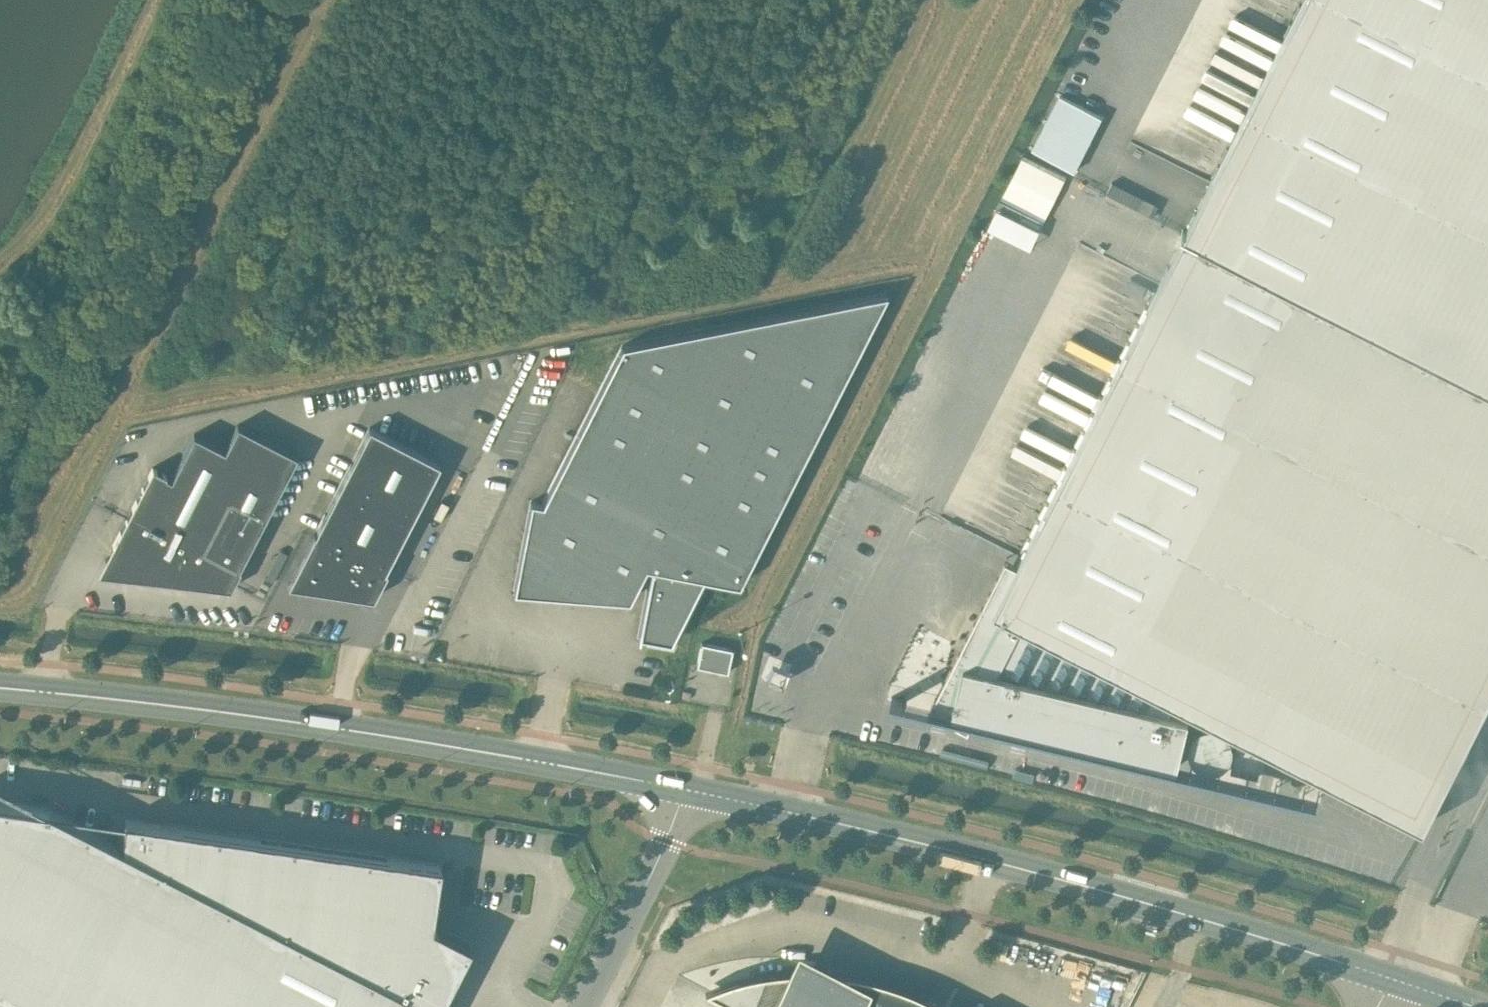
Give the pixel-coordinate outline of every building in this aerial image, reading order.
[(1019,560),(1007,554),(930,707),(970,727),(976,717),(1178,765),(1190,714),(1169,709),(1175,698),(1425,824),(1487,699),(1487,0),(1303,0),(1019,560)] [(1059,92),(1033,149),(1078,170),(1105,113),(1059,92)] [(1035,244),(1066,171),(1021,152),(990,226),(1035,244)] [(1152,210),(1156,198),(1112,182),(1108,194),(1152,210)] [(739,583),(887,292),(622,344),(542,501),(530,499),(513,590),(629,599),(647,566),(652,567),(637,638),(639,638),(640,634),(670,640),(702,576),(739,583)] [(297,454),(237,424),(225,449),(194,433),(171,477),(166,475),(167,474),(152,466),(113,543),(114,544),(113,547),(112,551),(112,555),(112,558),(113,562),(115,565),(117,568),(120,570),(123,572),(126,573),(130,574),(130,576),(230,588),(240,568),(239,567),(297,454)] [(373,597),(387,570),(385,569),(440,463),(369,426),(316,529),(319,530),(317,534),(315,532),(288,584),(323,589),(326,583),(340,590),(339,592),(373,597)] [(733,648),(702,641),(697,665),(728,671),(733,648)] [(1233,750),(1234,746),(1234,742),(1232,738),(1231,734),(1228,731),(1225,728),(1222,726),(1218,725),(1214,724),(1210,724),(1206,725),(1202,726),(1199,728),(1196,731),(1193,734),(1192,738),(1191,742),(1190,746),(1191,750),(1192,754),(1194,758),(1197,761),(1200,764),(1204,766),(1208,767),(1212,768),(1216,767),(1220,766),(1224,764),(1227,761),(1230,758),(1232,754),(1233,750)] [(1266,744),(1239,738),(1231,770),(1258,776),(1266,744)] [(0,799),(0,1006),(439,1006),(471,944),(432,924),(441,863),(124,817),(121,844),(49,806),(0,799)] [(816,968),(789,968),(754,973),(714,994),(742,1006),(876,1006),(811,980),(816,968)]
